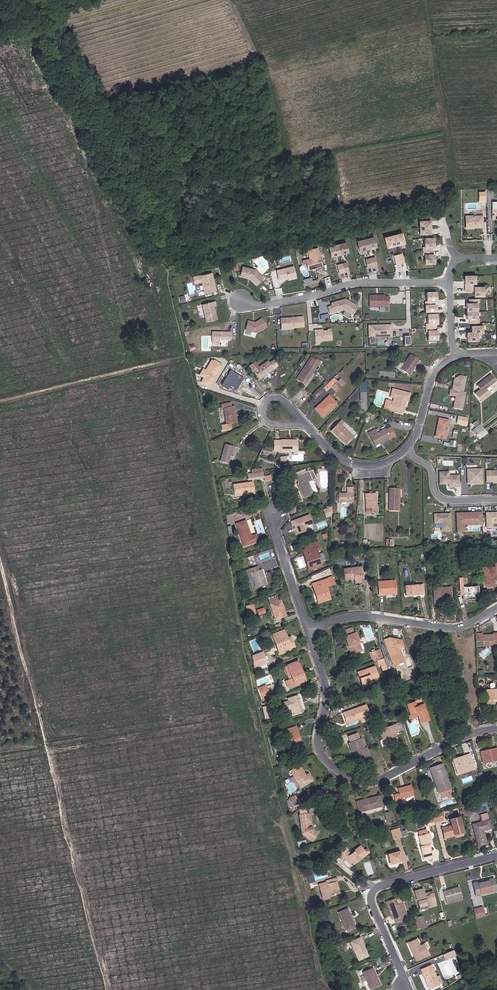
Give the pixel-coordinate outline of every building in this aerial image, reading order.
[(483,234),(483,231),(486,231),(486,223),(482,223),(477,223),(477,222),(470,222),(470,235),(477,234),(483,234)] [(434,239),(435,226),(424,226),(424,239),(434,239)] [(408,247),(406,237),(388,241),(390,251),(408,247)] [(379,250),(377,239),(361,243),(363,253),(379,250)] [(435,259),(435,252),(438,252),(438,243),(428,243),(428,252),(426,252),(426,259),(428,259),(428,268),(437,268),(437,259),(435,259)] [(352,255),(349,245),(333,249),(335,258),(352,255)] [(326,268),(322,249),(312,252),(313,260),(309,261),(311,269),(317,268),(317,270),(326,268)] [(407,266),(405,258),(397,259),(399,268),(407,266)] [(379,268),(378,260),(369,262),(370,270),(379,268)] [(351,273),(350,265),(341,267),(342,275),(351,273)] [(267,278),(259,269),(246,266),(243,275),(253,278),(260,284),(267,278)] [(299,279),(297,267),(280,271),(282,280),(291,278),(292,280),(299,279)] [(216,282),(216,280),(217,280),(215,271),(204,273),(208,291),(219,289),(217,282),(216,282)] [(477,283),(477,275),(467,275),(467,291),(476,291),(476,296),(485,296),(485,286),(476,286),(476,283),(477,283)] [(436,310),(436,306),(438,307),(438,297),(428,297),(428,306),(427,306),(426,317),(437,317),(437,310),(436,310)] [(390,310),(390,307),(386,307),(386,300),(386,299),(371,298),(371,310),(390,310)] [(478,319),(478,303),(480,303),(480,298),(471,298),(471,302),(468,302),(468,318),(471,318),(471,323),(479,323),(480,319),(478,319)] [(218,309),(217,304),(219,304),(218,299),(205,302),(208,320),(219,317),(218,311),(217,311),(216,309),(218,309)] [(359,310),(358,308),(352,305),(350,305),(349,302),(347,302),(334,305),(333,306),(333,308),(330,309),(331,315),(346,312),(353,316),(355,316),(359,310)] [(257,333),(268,326),(264,318),(256,323),(250,320),(246,329),(257,333)] [(305,329),(304,318),(294,318),(293,319),(291,319),(291,318),(283,319),(283,330),(305,329)] [(436,336),(436,329),(438,329),(438,320),(429,320),(429,329),(427,329),(427,337),(429,336),(429,345),(438,345),(438,336),(436,336)] [(478,340),(478,332),(483,332),(483,325),(472,325),(472,332),(467,332),(467,340),(478,340)] [(392,340),(392,329),(384,329),(384,330),(383,330),(383,329),(370,329),(369,340),(384,340),(392,340)] [(233,338),(233,331),(225,331),(224,331),(222,331),(223,331),(214,330),(213,340),(229,341),(229,337),(233,338)] [(332,343),(332,333),(328,333),(324,333),(319,333),(319,332),(315,332),(315,343),(320,343),(332,343)] [(412,370),(420,360),(412,354),(401,367),(410,374),(412,370)] [(303,372),(310,377),(321,362),(314,357),(303,372)] [(203,369),(199,376),(203,378),(201,382),(209,387),(221,366),(211,360),(205,370),(203,369)] [(253,364),(262,376),(274,368),(273,367),(269,361),(262,366),(258,360),(253,364)] [(228,387),(238,375),(232,370),(223,383),(228,387)] [(486,389),(490,386),(496,381),(490,374),(478,385),(481,389),(477,393),(483,401),(491,394),(489,392),(486,389)] [(461,393),(465,379),(459,377),(454,379),(451,390),(461,393)] [(329,390),(334,386),(336,383),(334,381),(326,388),(329,390)] [(339,391),(344,386),(339,381),(336,383),(334,386),(339,391)] [(388,407),(405,413),(409,400),(411,400),(412,393),(396,388),(394,395),(400,397),(399,400),(391,398),(388,407)] [(459,411),(464,394),(461,393),(451,390),(449,390),(447,395),(454,397),(451,408),(459,411)] [(319,408),(327,415),(340,403),(332,395),(319,408)] [(228,427),(239,425),(235,407),(229,408),(228,403),(221,404),(222,409),(225,409),(228,427)] [(439,435),(446,437),(450,419),(441,417),(439,426),(441,427),(439,435)] [(347,445),(353,439),(342,427),(346,424),(343,420),(332,431),(347,445)] [(476,431),(482,426),(478,421),(472,427),(476,431)] [(389,438),(395,436),(391,426),(385,428),(384,427),(375,431),(373,427),(367,430),(372,443),(388,437),(389,438)] [(476,431),(480,435),(486,430),(482,426),(476,431)] [(453,436),(460,437),(462,429),(457,428),(457,431),(454,430),(453,436)] [(281,450),(297,451),(298,438),(282,437),(281,438),(274,438),(274,449),(281,449),(281,450)] [(222,460),(229,462),(234,447),(226,445),(222,460)] [(310,482),(318,479),(313,467),(304,470),(306,473),(296,477),(300,486),(299,487),(305,499),(315,494),(310,482)] [(248,481),(263,478),(263,477),(262,472),(261,468),(251,470),(252,473),(247,474),(248,481)] [(482,468),(467,469),(468,485),(484,485),(482,468)] [(486,470),(486,484),(496,483),(496,470),(486,470)] [(450,471),(439,472),(439,485),(449,485),(448,489),(461,488),(459,475),(451,475),(450,471)] [(236,494),(254,492),(252,482),(235,484),(236,494)] [(390,509),(401,509),(402,498),(399,497),(399,489),(391,488),(390,509)] [(341,500),(355,501),(356,494),(348,493),(348,492),(341,491),(341,500)] [(378,507),(379,494),(368,494),(368,506),(369,506),(375,506),(375,507),(378,507)] [(323,509),(326,518),(334,515),(331,506),(323,509)] [(228,520),(234,518),(232,511),(225,512),(228,520)] [(483,512),(456,512),(457,532),(465,533),(464,526),(483,524),(483,512)] [(486,512),(487,529),(496,528),(496,512),(486,512)] [(451,513),(434,514),(434,524),(441,524),(442,532),(452,532),(451,513)] [(302,529),(310,526),(307,517),(289,524),(290,528),(291,527),(294,537),(303,534),(302,529)] [(316,523),(317,528),(327,525),(325,520),(316,523)] [(247,546),(261,541),(258,533),(253,535),(248,521),(238,524),(247,546)] [(321,563),(317,553),(320,551),(317,542),(313,543),(314,548),(305,551),(307,559),(309,559),(310,563),(309,563),(310,568),(321,563)] [(310,563),(309,559),(307,559),(305,551),(302,552),(308,568),(310,568),(309,563),(310,563)] [(268,552),(258,555),(260,560),(270,557),(268,552)] [(490,585),(496,584),(496,559),(494,560),(495,567),(487,568),(490,585)] [(365,576),(361,577),(360,565),(342,567),(344,578),(353,577),(354,582),(361,581),(361,583),(366,582),(365,576)] [(262,590),(272,587),(267,571),(262,572),(260,567),(250,571),(252,576),(256,574),(262,590)] [(321,600),(332,596),(328,584),(335,581),(333,574),(322,579),(323,581),(315,584),(321,600)] [(466,599),(481,597),(479,584),(465,586),(464,578),(457,580),(459,591),(465,591),(465,594),(466,599)] [(380,593),(395,591),(393,580),(379,582),(380,593)] [(406,595),(424,593),(423,582),(405,585),(406,595)] [(435,597),(452,595),(450,585),(434,586),(435,597)] [(277,618),(286,615),(280,598),(271,602),(277,618)] [(254,604),(246,605),(247,615),(256,614),(254,604)] [(350,635),(357,633),(355,626),(348,629),(350,635)] [(282,652),(292,648),(288,639),(284,630),(274,634),(282,652)] [(478,645),(496,644),(496,635),(496,634),(484,635),(484,632),(478,632),(478,645)] [(355,654),(364,651),(357,633),(350,635),(348,636),(355,654)] [(292,648),(296,647),(292,637),(288,639),(292,648)] [(391,638),(386,640),(393,661),(403,658),(400,648),(405,646),(403,640),(391,638)] [(383,661),(384,661),(380,649),(372,652),(376,663),(383,661)] [(261,664),(268,661),(264,651),(253,656),(259,670),(262,669),(261,664)] [(288,681),(291,688),(307,682),(300,663),(290,666),(295,679),(292,680),(288,681)] [(376,683),(374,678),(380,676),(376,666),(360,672),(366,687),(376,683)] [(397,688),(407,684),(405,679),(395,684),(397,688)] [(493,684),(492,686),(492,690),(489,690),(489,700),(496,700),(496,684),(493,684)] [(268,685),(262,687),(265,696),(271,694),(268,685)] [(307,711),(301,695),(292,699),(292,701),(288,703),(290,710),(295,708),(297,714),(307,711)] [(432,716),(426,701),(419,703),(418,700),(407,704),(412,717),(420,714),(419,713),(421,712),(424,719),(432,716)] [(349,711),(352,721),(366,716),(368,720),(376,717),(370,704),(349,711)] [(276,718),(273,708),(265,710),(268,720),(276,718)] [(402,733),(401,730),(408,727),(405,719),(386,727),(390,738),(393,738),(395,741),(408,736),(406,732),(402,733)] [(293,748),(304,745),(299,727),(288,730),(293,748)] [(366,759),(376,755),(374,747),(371,748),(367,738),(355,742),(358,752),(363,750),(366,759)] [(496,761),(496,749),(484,753),(487,764),(496,761)] [(456,763),(470,759),(468,755),(454,759),(456,763)] [(459,776),(477,771),(472,758),(470,759),(456,763),(459,776)] [(296,769),(305,787),(320,780),(315,771),(309,774),(304,765),(296,769)] [(443,794),(454,791),(446,767),(440,768),(440,767),(434,769),(443,794)] [(409,801),(418,798),(414,788),(404,791),(405,795),(399,798),(401,806),(409,803),(409,801)] [(447,801),(456,798),(454,791),(443,794),(445,800),(447,800),(447,801)] [(299,805),(305,801),(300,794),(295,798),(299,805)] [(361,803),(363,813),(383,807),(380,797),(361,803)] [(321,829),(321,825),(317,823),(314,812),(306,815),(310,833),(320,839),(326,832),(321,829)] [(444,817),(448,816),(447,812),(434,815),(435,818),(436,823),(445,820),(444,817)] [(486,831),(494,829),(490,813),(483,815),(484,821),(475,825),(481,848),(490,846),(486,831)] [(437,824),(436,823),(435,818),(426,820),(428,827),(437,824)] [(458,833),(465,831),(462,818),(454,820),(455,823),(447,826),(451,838),(459,836),(458,833)] [(399,841),(406,839),(403,827),(396,829),(399,841)] [(422,837),(421,837),(424,847),(421,848),(425,863),(434,860),(430,846),(434,845),(430,834),(422,837)] [(305,839),(296,842),(298,848),(307,846),(305,839)] [(350,867),(356,874),(370,861),(369,860),(367,857),(364,854),(355,862),(351,858),(342,866),(347,870),(350,867)] [(394,869),(406,865),(403,856),(391,859),(394,869)] [(343,894),(346,893),(343,885),(346,884),(344,879),(334,882),(335,884),(336,887),(328,889),(331,901),(337,900),(336,896),(343,894)] [(496,894),(496,888),(495,882),(475,888),(479,899),(496,894)] [(446,906),(462,902),(459,892),(443,896),(446,906)] [(420,915),(438,910),(434,898),(432,898),(432,900),(427,902),(425,897),(424,893),(414,896),(420,915)] [(400,899),(388,903),(394,922),(402,919),(403,921),(407,920),(400,899)] [(391,923),(394,922),(388,903),(385,904),(391,923)] [(350,931),(359,927),(350,909),(342,913),(350,931)] [(478,920),(487,916),(485,909),(476,911),(478,920)] [(423,918),(419,920),(423,931),(428,930),(423,918)] [(361,960),(371,955),(363,938),(353,943),(361,960)] [(418,959),(429,954),(424,944),(419,946),(416,941),(410,943),(418,959)] [(431,959),(433,963),(445,959),(443,954),(431,959)] [(440,984),(436,977),(431,966),(423,970),(432,988),(440,984)] [(373,987),(383,982),(376,967),(365,972),(373,987)]
